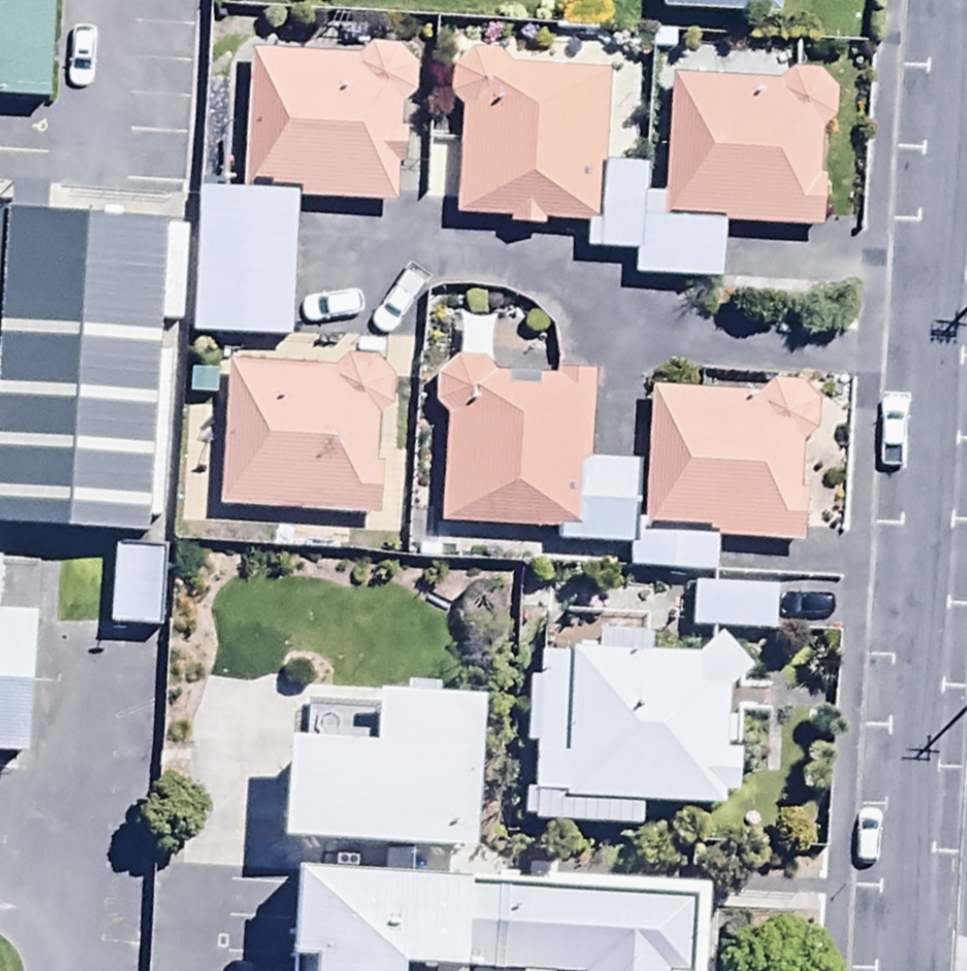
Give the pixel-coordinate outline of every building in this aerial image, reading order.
[(58,123),(67,0),(0,0),(0,120),(58,123)] [(778,0),(661,0),(660,29),(777,32),(778,0)] [(450,112),(460,118),(457,227),(506,229),(506,237),(542,239),(542,232),(593,234),(598,79),(517,77),(505,60),(473,60),(452,81),(450,112)] [(373,64),(360,73),(251,66),(244,195),(299,198),(299,212),(394,217),(396,182),(403,182),(406,135),(395,135),(396,116),(413,106),(413,77),(399,68),(373,64)] [(638,266),(637,291),(719,295),(722,236),(823,241),(826,189),(817,188),(819,141),(836,128),(835,103),(818,87),(791,86),(777,96),(670,91),(665,203),(641,202),(638,266)] [(633,265),(638,266),(641,202),(642,177),(605,175),(602,238),(587,237),(586,263),(633,265)] [(290,353),(294,208),(199,206),(195,351),(290,353)] [(15,212),(0,429),(0,520),(162,531),(183,224),(15,212)] [(634,470),(583,468),(586,390),(538,388),(537,399),(508,398),(508,383),(490,371),(456,372),(435,385),(435,420),(445,426),(440,538),(556,542),(555,555),(630,558),(631,547),(634,470)] [(346,374),(332,386),(226,383),(222,521),(374,526),(377,432),(390,421),(392,394),(370,377),(346,374)] [(757,408),(652,400),(646,538),(713,540),(713,548),(804,552),(808,450),(816,444),(815,416),(799,399),(775,395),(757,408)] [(631,547),(630,558),(630,581),(713,584),(714,550),(631,547)] [(161,565),(112,562),(106,638),(155,642),(161,565)] [(692,592),(690,639),(774,641),(775,594),(692,592)] [(26,745),(35,618),(0,616),(0,743),(26,745)] [(718,655),(695,675),(650,675),(650,652),(599,651),(599,674),(539,673),(537,846),(644,848),(644,829),(722,830),(722,810),(735,810),(735,771),(725,771),(725,711),(749,690),(718,655)] [(258,970),(765,970),(770,883),(497,865),(504,763),(273,748),(258,970)]
